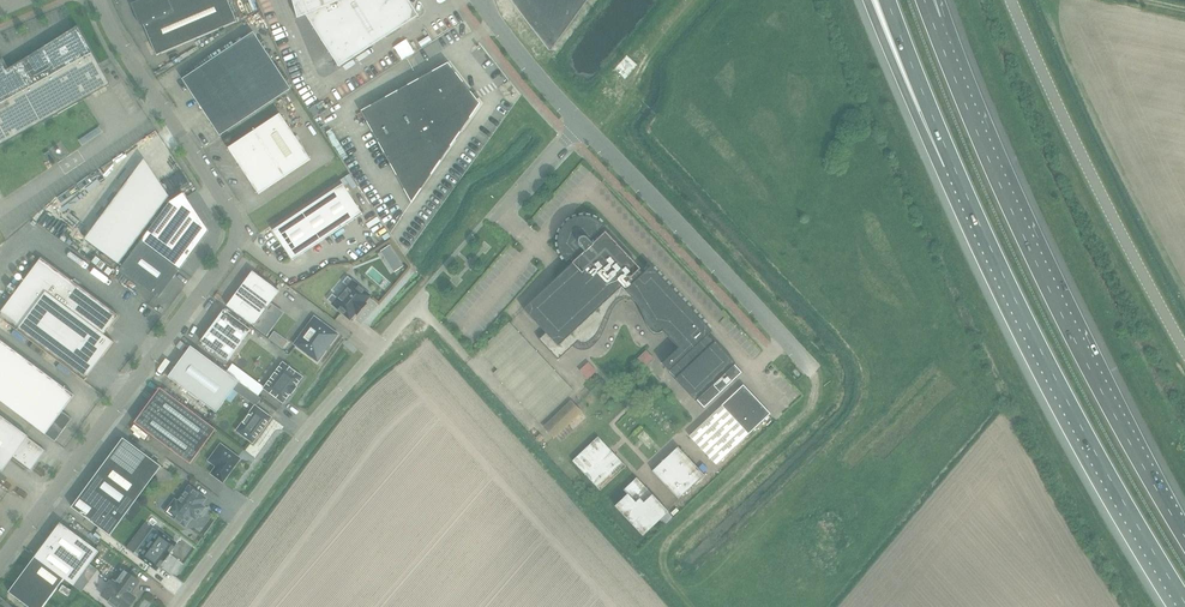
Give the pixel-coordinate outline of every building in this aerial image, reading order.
[(157,55),(237,22),(228,0),(148,0),(132,7),(140,24),(141,23),(140,23),(143,22),(157,55)] [(339,67),(419,16),(409,0),(293,0),(298,18),(306,15),(339,67)] [(78,26),(7,70),(6,68),(2,60),(0,61),(0,145),(57,114),(58,114),(92,95),(110,84),(78,26)] [(183,79),(220,136),(291,89),(254,32),(183,79)] [(297,58),(299,66),(307,63),(305,55),(297,58)] [(412,203),(480,104),(477,100),(480,98),(476,92),(473,94),(448,63),(361,111),(412,203)] [(228,148),(259,194),(311,160),(280,114),(228,148)] [(119,264),(169,196),(163,186),(160,190),(135,171),(85,239),(119,264)] [(8,179),(1,182),(7,195),(13,192),(8,179)] [(343,184),(273,231),(293,260),(363,214),(343,184)] [(170,202),(142,240),(120,270),(157,296),(159,298),(163,292),(180,269),(197,247),(209,231),(204,225),(205,224),(184,193),(170,202)] [(676,379),(675,379),(677,381),(678,380),(695,399),(694,400),(696,402),(697,400),(705,408),(742,373),(735,365),(736,364),(734,362),(733,363),(716,345),(717,344),(716,342),(714,343),(708,336),(713,331),(651,266),(643,274),(640,270),(641,269),(606,232),(605,233),(602,229),(605,226),(602,224),(599,221),(597,220),(593,218),(591,217),(586,217),(584,216),(580,217),(577,217),(573,219),(571,220),(568,223),(566,224),(563,228),(562,230),(560,234),(559,236),(559,240),(558,243),(559,247),(559,249),(561,254),(562,256),(565,259),(567,262),(568,261),(572,264),(568,267),(570,269),(565,274),(563,273),(551,284),(524,309),(546,333),(539,339),(558,360),(579,341),(580,342),(582,343),(584,343),(586,343),(588,342),(590,341),(592,340),(594,338),(595,336),(598,332),(600,329),(608,311),(610,308),(611,306),(615,301),(617,300),(621,298),(625,297),(627,297),(629,297),(632,299),(635,301),(637,303),(639,306),(641,310),(646,320),(649,327),(651,330),(652,331),(654,332),(656,333),(658,333),(659,333),(661,332),(663,331),(679,348),(662,364),(676,379)] [(251,266),(261,254),(255,249),(245,262),(251,266)] [(85,381),(87,378),(78,371),(93,350),(103,357),(114,342),(104,335),(119,316),(41,258),(0,313),(0,318),(85,381)] [(280,291),(253,271),(227,306),(254,326),(280,291)] [(350,320),(356,313),(357,314),(367,304),(365,302),(371,296),(353,281),(348,277),(343,282),(348,286),(337,298),(333,294),(328,300),(333,304),(333,305),(350,320)] [(308,316),(313,304),(306,301),(301,313),(308,316)] [(224,310),(201,341),(227,361),(251,330),(224,310)] [(338,334),(315,317),(295,344),(318,361),(338,334)] [(55,441),(72,419),(62,412),(74,395),(0,340),(0,401),(55,441)] [(191,346),(168,377),(217,413),(233,390),(239,382),(195,349),(191,346)] [(296,386),(298,384),(301,379),(302,377),(283,363),(264,388),(284,403),(285,401),(289,396),(290,394),(291,394),(297,387),(296,386)] [(744,385),(722,406),(690,436),(717,465),(771,414),(768,411),(767,412),(766,411),(766,410),(747,390),(745,389),(747,388),(744,385)] [(160,388),(135,423),(191,463),(216,429),(160,388)] [(544,426),(555,438),(583,411),(572,400),(544,426)] [(255,405),(237,431),(253,443),(272,418),(255,405)] [(670,413),(660,422),(670,433),(680,424),(670,413)] [(1,470),(12,456),(31,470),(45,451),(26,436),(27,435),(0,415),(0,469),(1,470)] [(573,461),(601,491),(626,467),(599,437),(573,461)] [(98,473),(136,501),(162,467),(123,438),(98,473)] [(221,445),(212,457),(220,462),(212,474),(223,482),(240,459),(221,445)] [(653,471),(679,499),(705,475),(678,447),(653,471)] [(110,536),(136,501),(98,473),(72,507),(110,536)] [(669,512),(637,478),(624,490),(628,494),(615,506),(643,536),(669,512)] [(167,512),(185,526),(192,516),(196,518),(204,508),(200,505),(205,499),(190,487),(178,503),(175,501),(167,512)] [(64,579),(74,586),(100,552),(60,523),(35,557),(64,579)] [(143,543),(135,554),(140,557),(157,570),(159,567),(161,565),(164,560),(165,561),(170,554),(170,553),(172,550),(174,548),(177,543),(160,530),(158,532),(153,529),(143,543)] [(35,557),(9,592),(29,606),(43,606),(64,579),(35,557)] [(116,583),(113,581),(102,596),(110,601),(108,603),(114,606),(130,606),(136,598),(130,594),(131,593),(130,593),(129,593),(133,587),(135,588),(140,581),(125,571),(116,583)]
